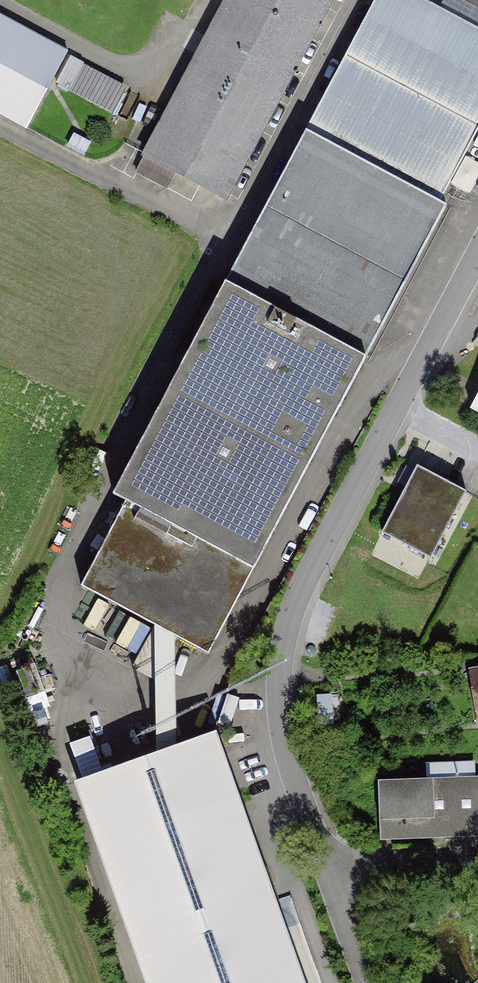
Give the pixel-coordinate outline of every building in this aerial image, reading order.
[(422,0),(374,0),(109,496),(128,506),(83,590),(209,657),(448,208),(443,206),(477,140),(477,11),(457,0),(441,0),(437,8),(422,0)] [(134,174),(193,204),(201,189),(227,202),(334,0),(225,0),(134,174)] [(0,17),(0,118),(26,131),(68,53),(0,17)] [(71,58),(56,86),(115,119),(131,90),(71,58)] [(468,410),(477,415),(477,390),(468,410)] [(469,490),(413,463),(377,536),(433,563),(469,490)] [(466,674),(475,734),(477,734),(477,672),(466,674)] [(72,785),(143,982),(302,982),(298,974),(314,968),(297,920),(285,924),(216,733),(72,785)] [(379,842),(477,838),(477,777),(377,782),(379,842)]
